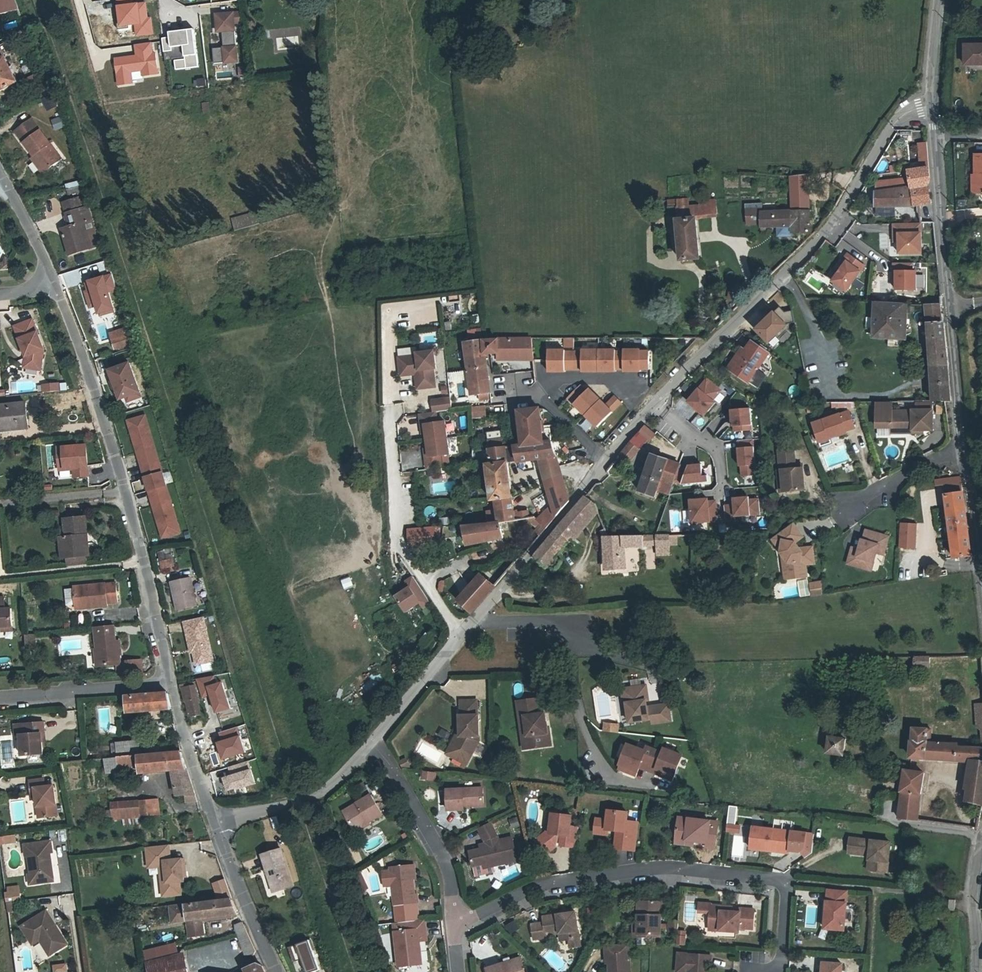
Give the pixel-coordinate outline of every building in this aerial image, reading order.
[(15,6),(13,0),(0,0),(0,10),(15,6)] [(132,0),(116,0),(118,26),(135,24),(136,35),(153,33),(151,17),(147,17),(145,2),(132,4),(132,0)] [(243,23),(242,13),(216,15),(217,33),(222,32),(224,49),(213,50),(214,65),(238,63),(234,24),(243,23)] [(22,25),(1,34),(3,40),(24,31),(22,25)] [(170,38),(162,39),(164,52),(172,51),(172,48),(183,46),(186,69),(199,67),(194,29),(169,33),(170,38)] [(152,53),(151,42),(134,44),(135,56),(114,59),(117,85),(132,83),(131,72),(141,71),(142,75),(158,73),(155,52),(152,53)] [(965,43),(965,63),(981,64),(981,43),(965,43)] [(16,79),(0,49),(0,87),(16,79)] [(40,83),(36,75),(25,80),(28,88),(40,83)] [(208,79),(195,80),(195,89),(209,88),(208,79)] [(50,92),(47,86),(42,89),(45,95),(50,92)] [(57,106),(51,95),(42,100),(48,111),(57,106)] [(33,153),(42,168),(60,156),(33,115),(15,127),(33,153)] [(62,117),(52,121),(56,132),(66,127),(62,117)] [(926,151),(925,136),(915,137),(917,152),(926,151)] [(918,163),(927,162),(926,151),(917,152),(918,163)] [(40,169),(42,168),(33,153),(30,155),(40,169)] [(976,193),(981,193),(981,155),(974,155),(974,176),(976,176),(976,193)] [(905,165),(911,184),(914,199),(914,200),(926,198),(924,179),(929,173),(927,162),(918,163),(905,165)] [(871,178),(873,202),(891,201),(898,201),(903,201),(914,199),(911,184),(908,183),(904,174),(871,178)] [(798,204),(809,204),(807,175),(790,177),(791,211),(793,211),(798,211),(798,204)] [(64,185),(65,190),(75,188),(75,190),(84,189),(82,181),(64,185)] [(64,202),(67,213),(80,209),(77,198),(64,202)] [(675,209),(679,254),(699,252),(694,213),(718,210),(716,200),(675,204),(675,209)] [(891,210),(891,201),(873,202),(873,210),(891,210)] [(793,227),(793,233),(810,233),(809,204),(798,204),(798,211),(793,211),(793,221),(793,227)] [(71,245),(73,253),(91,247),(83,220),(90,218),(87,207),(80,209),(67,213),(68,215),(71,226),(66,228),(61,229),(66,247),(71,245)] [(785,221),(785,212),(763,213),(762,209),(746,209),(747,224),(761,223),(761,228),(785,227),(785,221)] [(791,211),(785,212),(785,221),(793,221),(793,211),(791,211)] [(259,224),(256,214),(233,221),(236,231),(259,224)] [(98,245),(90,218),(83,220),(91,247),(98,245)] [(922,253),(921,223),(893,224),(894,234),(899,234),(899,242),(899,254),(922,253)] [(7,260),(5,260),(5,267),(11,266),(15,258),(14,257),(16,253),(12,251),(7,260)] [(94,271),(102,269),(98,254),(90,256),(94,271)] [(844,292),(863,266),(846,254),(842,260),(845,262),(831,282),(844,292)] [(916,290),(916,272),(912,271),(912,263),(894,263),(894,272),(896,272),(896,279),(896,290),(916,290)] [(107,291),(114,289),(110,275),(84,283),(86,291),(84,291),(89,309),(94,307),(96,314),(99,313),(100,316),(113,311),(107,291)] [(874,303),(873,337),(903,338),(904,304),(874,303)] [(939,317),(939,303),(920,304),(921,318),(939,317)] [(780,307),(756,330),(769,343),(788,324),(795,323),(792,311),(785,312),(780,307)] [(28,364),(45,367),(48,347),(36,317),(18,323),(30,353),(28,364)] [(944,320),(927,322),(934,391),(934,397),(948,397),(947,379),(946,362),(949,361),(946,337),(944,320)] [(109,333),(111,341),(125,337),(123,329),(109,333)] [(482,350),(480,335),(462,338),(465,366),(484,363),(482,350)] [(497,335),(480,335),(482,350),(497,349),(497,335)] [(518,335),(497,335),(497,349),(498,354),(521,356),(518,335)] [(531,335),(518,335),(521,356),(527,355),(533,355),(531,335)] [(125,337),(111,341),(114,349),(128,345),(126,336),(125,337)] [(573,347),(573,339),(564,339),(564,347),(573,347)] [(765,352),(749,339),(743,347),(730,365),(747,377),(765,352)] [(727,363),(730,365),(743,347),(740,345),(727,363)] [(420,381),(435,379),(433,364),(435,364),(433,346),(416,348),(416,351),(401,353),(403,367),(418,366),(420,381)] [(574,369),(574,352),(565,352),(565,350),(548,350),(549,372),(565,372),(565,369),(574,369)] [(599,371),(599,350),(582,350),(582,352),(574,352),(574,369),(582,369),(582,372),(599,371)] [(624,369),(624,351),(616,351),(616,350),(599,350),(599,371),(616,371),(616,369),(624,369)] [(650,369),(650,351),(641,351),(641,350),(624,350),(624,351),(624,369),(624,371),(641,371),(641,369),(650,369)] [(435,382),(435,379),(420,381),(418,366),(403,367),(401,353),(397,353),(400,371),(414,369),(416,385),(435,382)] [(533,355),(527,355),(530,378),(536,378),(533,355)] [(128,362),(107,370),(118,399),(124,397),(126,401),(140,396),(128,362)] [(484,363),(465,366),(468,391),(487,388),(484,363)] [(721,391),(707,379),(688,402),(704,416),(715,403),(713,401),(721,391)] [(60,391),(59,383),(43,384),(44,393),(60,391)] [(601,400),(589,389),(587,391),(580,385),(568,398),(586,415),(601,400)] [(787,394),(795,397),(798,388),(790,385),(787,394)] [(597,427),(622,403),(615,396),(606,405),(601,400),(586,415),(597,427)] [(12,424),(12,428),(26,427),(22,402),(0,404),(0,425),(12,424)] [(542,437),(539,405),(535,405),(517,407),(521,442),(513,443),(515,458),(538,455),(546,502),(534,515),(545,525),(562,502),(551,436),(542,437)] [(484,406),(470,406),(470,418),(485,417),(484,406)] [(892,428),(892,411),(892,406),(877,406),(877,428),(892,428)] [(425,428),(425,436),(445,434),(443,418),(436,419),(434,407),(419,409),(420,421),(424,420),(425,428)] [(733,423),(734,432),(752,431),(751,409),(733,410),(731,411),(732,423),(733,423)] [(916,410),(912,410),(912,411),(892,411),(892,428),(913,428),(913,433),(923,433),(923,430),(932,430),(932,410),(919,410),(916,410)] [(813,424),(820,442),(830,439),(829,436),(837,434),(838,436),(846,433),(846,431),(855,427),(849,411),(813,424)] [(180,533),(145,415),(136,418),(138,423),(129,426),(161,533),(169,530),(171,536),(180,533)] [(138,423),(136,418),(127,420),(129,426),(138,423)] [(637,430),(629,438),(638,445),(646,436),(637,430)] [(445,434),(425,436),(426,443),(427,451),(423,451),(425,463),(441,462),(439,450),(447,449),(445,434)] [(485,436),(486,445),(500,443),(499,435),(485,436)] [(617,453),(621,456),(626,460),(638,445),(629,438),(617,453)] [(753,439),(737,441),(738,448),(754,447),(753,439)] [(495,498),(498,516),(509,515),(513,515),(502,443),(486,445),(488,456),(487,456),(488,464),(485,465),(491,499),(495,498)] [(86,445),(57,448),(60,471),(74,469),(75,477),(89,476),(86,445)] [(741,477),(756,476),(754,447),(738,448),(739,467),(740,466),(741,477)] [(781,467),(782,490),(802,488),(801,466),(793,466),(793,461),(792,447),(778,448),(779,467),(781,467)] [(657,490),(667,460),(668,460),(653,454),(640,492),(655,497),(657,490)] [(669,494),(677,464),(667,460),(657,490),(669,494)] [(701,464),(688,465),(688,468),(679,464),(673,482),(681,484),(708,482),(707,476),(702,476),(701,464)] [(935,475),(936,482),(942,481),(953,555),(972,552),(960,471),(951,472),(935,475)] [(913,479),(915,492),(930,490),(928,476),(913,479)] [(583,492),(578,499),(582,501),(581,503),(583,505),(587,512),(595,502),(583,492)] [(733,504),(734,517),(759,515),(758,499),(748,500),(748,497),(733,498),(733,504)] [(578,499),(557,524),(569,534),(587,512),(583,505),(581,503),(582,501),(578,499)] [(690,501),(692,523),(717,521),(715,501),(708,502),(707,499),(690,501)] [(724,505),(726,521),(735,521),(734,517),(733,504),(724,505)] [(63,535),(65,555),(85,552),(83,535),(86,534),(84,515),(63,517),(65,535),(63,535)] [(509,515),(498,516),(502,534),(512,532),(509,515)] [(502,534),(498,516),(463,520),(466,541),(502,535),(502,534)] [(771,536),(775,541),(782,542),(783,552),(789,559),(788,570),(792,574),(801,574),(807,568),(806,562),(815,561),(814,544),(806,544),(801,549),(794,540),(802,533),(792,520),(771,536)] [(901,545),(917,546),(917,521),(903,521),(901,545)] [(401,526),(402,538),(421,535),(419,524),(401,526)] [(569,534),(557,524),(533,552),(546,563),(547,562),(553,554),(569,534)] [(863,537),(861,548),(859,552),(852,550),(849,561),(873,568),(878,550),(880,543),(887,544),(890,533),(867,528),(865,538),(863,537)] [(171,536),(169,530),(161,533),(163,538),(171,536)] [(680,533),(670,534),(660,534),(660,544),(674,543),(674,541),(680,541),(680,533)] [(655,534),(643,535),(644,545),(660,544),(660,534),(655,534)] [(609,536),(609,568),(623,567),(623,548),(644,547),(644,545),(643,535),(609,536)] [(782,542),(775,541),(783,552),(782,542)] [(880,543),(878,550),(885,551),(887,544),(880,543)] [(85,552),(65,555),(66,565),(86,563),(85,552)] [(167,552),(161,553),(164,568),(174,567),(177,566),(174,554),(168,555),(167,552)] [(784,575),(792,574),(788,570),(789,559),(783,552),(784,575)] [(553,554),(547,562),(553,567),(560,559),(553,554)] [(349,575),(339,578),(343,588),(353,584),(349,575)] [(430,603),(413,577),(406,581),(408,585),(410,587),(404,591),(396,597),(406,612),(420,603),(423,608),(430,603)] [(188,578),(170,582),(176,609),(194,605),(188,578)] [(488,591),(473,580),(452,607),(466,618),(488,591)] [(119,583),(103,585),(76,587),(76,588),(77,604),(88,603),(88,607),(110,605),(110,602),(121,601),(119,583)] [(196,593),(203,592),(202,583),(195,584),(196,593)] [(813,586),(814,594),(822,593),(823,585),(813,586)] [(69,605),(77,604),(76,588),(68,589),(69,605)] [(3,625),(15,624),(13,607),(8,607),(7,596),(0,596),(0,625),(3,625)] [(212,661),(202,617),(183,621),(189,648),(191,648),(195,665),(212,661)] [(103,666),(119,664),(122,664),(121,641),(118,641),(117,624),(97,626),(99,656),(102,656),(103,666)] [(433,638),(426,633),(420,641),(427,646),(433,638)] [(34,635),(24,635),(25,648),(35,647),(34,635)] [(933,664),(933,654),(909,654),(909,664),(933,664)] [(130,662),(130,663),(131,676),(148,675),(146,661),(130,662)] [(120,677),(131,676),(130,663),(122,664),(119,664),(120,677)] [(220,682),(215,684),(212,675),(197,680),(202,696),(209,694),(214,711),(228,707),(220,682)] [(630,701),(625,702),(627,721),(650,718),(651,723),(669,720),(666,703),(645,706),(644,699),(649,699),(647,684),(628,687),(630,701)] [(195,685),(182,688),(185,702),(186,701),(198,699),(195,685)] [(159,711),(170,710),(166,692),(124,695),(127,714),(139,713),(140,721),(159,719),(159,711)] [(198,699),(186,701),(190,717),(201,715),(198,699)] [(539,699),(517,702),(521,727),(526,726),(529,748),(550,745),(549,732),(547,732),(544,713),(541,713),(539,699)] [(460,715),(460,728),(460,736),(455,745),(472,754),(479,740),(478,715),(477,715),(477,700),(461,701),(461,715),(460,715)] [(41,754),(40,742),(39,733),(42,733),(41,722),(21,724),(22,734),(18,735),(20,756),(41,754)] [(604,723),(603,730),(618,732),(619,724),(604,723)] [(968,760),(964,797),(981,802),(981,727),(980,727),(980,747),(960,745),(960,742),(953,742),(952,744),(925,742),(927,726),(910,724),(906,755),(968,760)] [(526,726),(521,727),(524,749),(529,748),(526,726)] [(243,752),(236,728),(220,733),(222,742),(216,743),(221,759),(243,752)] [(460,736),(460,728),(452,744),(455,745),(460,736)] [(829,734),(827,751),(843,752),(844,736),(829,734)] [(117,757),(140,755),(139,743),(116,745),(117,757)] [(455,745),(452,744),(446,753),(450,755),(455,745)] [(674,772),(680,751),(662,746),(660,750),(644,745),(643,749),(625,744),(619,765),(637,770),(639,766),(655,771),(656,767),(674,772)] [(472,754),(455,745),(450,755),(466,764),(472,754)] [(187,802),(192,801),(197,800),(189,774),(183,752),(106,760),(106,765),(111,765),(113,777),(133,775),(134,778),(167,774),(175,800),(186,797),(187,802)] [(394,757),(400,768),(406,768),(404,762),(406,760),(402,753),(394,757)] [(247,762),(228,768),(231,776),(223,779),(227,792),(254,783),(247,762)] [(637,770),(619,765),(617,769),(636,775),(637,770)] [(674,772),(656,767),(655,771),(672,776),(674,772)] [(431,771),(421,770),(420,778),(431,779),(431,771)] [(898,817),(917,819),(922,772),(904,770),(898,817)] [(40,809),(42,820),(57,818),(53,788),(45,789),(44,782),(29,784),(30,792),(35,791),(36,799),(37,809),(40,809)] [(449,789),(450,810),(467,810),(467,806),(485,805),(484,788),(449,789)] [(373,796),(346,814),(359,833),(367,827),(369,830),(374,826),(373,824),(386,815),(373,796)] [(141,816),(159,815),(158,799),(140,801),(141,816)] [(141,816),(140,801),(110,803),(113,819),(141,816)] [(608,821),(607,829),(621,831),(620,834),(618,836),(617,848),(634,850),(638,823),(627,821),(628,813),(609,810),(608,821)] [(536,837),(539,841),(550,832),(552,813),(548,812),(547,829),(536,837)] [(550,832),(539,841),(548,855),(556,850),(556,843),(560,844),(560,849),(577,850),(579,826),(571,825),(572,814),(552,813),(550,832)] [(276,824),(275,817),(267,818),(268,825),(276,824)] [(679,817),(676,839),(695,841),(707,843),(707,846),(716,847),(718,821),(679,817)] [(607,829),(608,821),(597,819),(595,833),(606,835),(607,829)] [(729,822),(728,829),(740,831),(741,824),(729,822)] [(845,830),(846,823),(836,822),(835,829),(845,830)] [(492,824),(481,829),(487,842),(487,845),(488,849),(481,850),(469,851),(471,866),(483,865),(484,868),(491,867),(517,863),(513,840),(501,842),(500,839),(492,824)] [(773,847),(791,850),(793,831),(754,825),(751,848),(772,851),(773,847)] [(3,835),(4,841),(15,839),(13,833),(3,835)] [(876,856),(874,872),(887,873),(891,843),(849,838),(847,853),(869,856),(876,856)] [(29,858),(31,877),(33,877),(34,887),(54,884),(51,856),(53,856),(52,844),(25,848),(26,859),(29,858)] [(146,851),(148,866),(159,865),(160,869),(163,899),(181,897),(180,884),(184,884),(183,879),(186,879),(184,862),(170,864),(168,848),(146,851)] [(271,881),(274,880),(277,891),(293,886),(281,849),(262,855),(271,881)] [(413,879),(412,865),(391,867),(391,870),(393,885),(394,905),(418,903),(417,895),(415,895),(413,879)] [(483,865),(471,866),(473,877),(490,874),(492,871),(491,867),(484,868),(483,865)] [(393,885),(391,870),(383,871),(385,886),(393,885)] [(360,871),(354,874),(362,891),(368,889),(360,871)] [(4,900),(19,897),(17,884),(2,886),(4,900)] [(225,884),(213,889),(219,903),(232,901),(225,884)] [(849,892),(830,891),(827,930),(847,931),(849,892)] [(167,911),(170,927),(184,925),(184,927),(185,927),(198,924),(239,918),(232,901),(219,903),(167,911)] [(637,923),(636,938),(657,940),(658,928),(658,923),(659,913),(662,913),(662,910),(663,904),(638,902),(637,923)] [(712,913),(713,905),(713,903),(701,903),(701,912),(712,913)] [(724,906),(713,905),(712,913),(711,926),(721,927),(721,931),(740,932),(741,929),(755,930),(757,909),(743,908),(743,912),(733,912),(724,911),(724,906)] [(546,935),(560,932),(566,931),(567,938),(570,938),(580,936),(575,910),(543,916),(544,922),(532,924),(534,939),(547,937),(546,935)] [(36,938),(39,943),(48,958),(66,947),(46,914),(21,929),(29,942),(36,938)] [(504,925),(510,933),(518,927),(511,919),(504,925)] [(680,932),(681,922),(673,921),(670,924),(670,930),(669,931),(680,932)] [(427,922),(396,925),(400,969),(424,968),(421,941),(429,940),(428,931),(427,922)] [(198,924),(185,927),(187,942),(201,940),(198,924)] [(242,926),(235,929),(235,937),(244,959),(254,955),(242,926)] [(687,933),(680,932),(679,946),(686,946),(687,933)] [(580,936),(570,938),(571,946),(581,944),(580,936)] [(36,938),(29,942),(32,947),(39,943),(36,938)] [(302,959),(306,971),(313,971),(319,970),(309,940),(291,947),(296,962),(302,959)] [(175,943),(143,951),(147,966),(149,966),(178,959),(175,943)] [(605,944),(606,956),(630,955),(630,945),(605,944)] [(610,971),(630,971),(630,955),(606,956),(606,964),(610,965),(610,971)] [(679,955),(678,971),(708,971),(708,967),(712,967),(712,957),(679,955)] [(149,966),(150,971),(188,971),(185,957),(178,959),(149,966)] [(489,967),(490,971),(526,971),(522,960),(489,967)] [(263,966),(258,964),(243,970),(244,971),(265,971),(263,966)]
